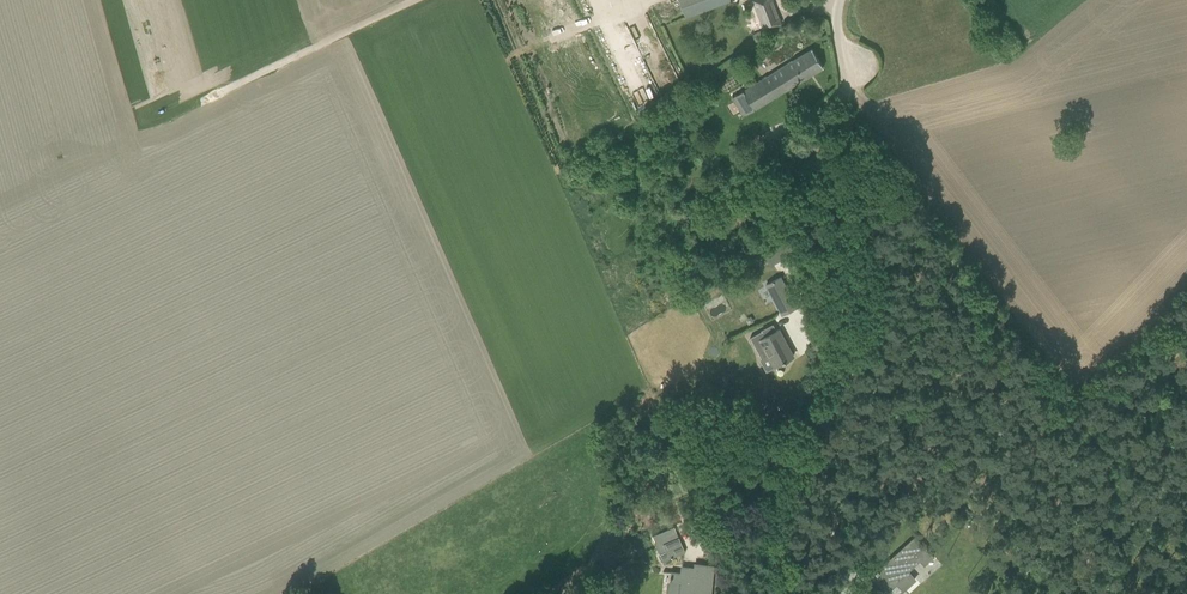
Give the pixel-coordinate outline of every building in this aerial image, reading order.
[(684,18),(730,1),(730,0),(677,0),(684,18)] [(763,30),(764,30),(781,24),(772,0),(755,0),(752,1),(763,30)] [(774,73),(732,98),(737,108),(743,117),(813,74),(823,67),(812,49),(795,59),(774,73)] [(780,277),(766,285),(782,314),(796,307),(780,277)] [(761,329),(749,335),(762,359),(767,356),(771,354),(777,365),(782,362),(793,357),(778,329),(770,333),(767,335),(766,336),(761,329)] [(658,554),(661,562),(684,552),(678,537),(676,532),(665,537),(663,532),(652,536),(659,554),(658,554)] [(915,537),(873,575),(881,584),(887,591),(896,583),(904,591),(915,580),(908,572),(921,560),(925,565),(933,557),(929,553),(923,546),(915,537)] [(708,566),(693,564),(693,567),(680,565),(679,572),(670,571),(667,593),(710,593),(713,566),(708,566)]
